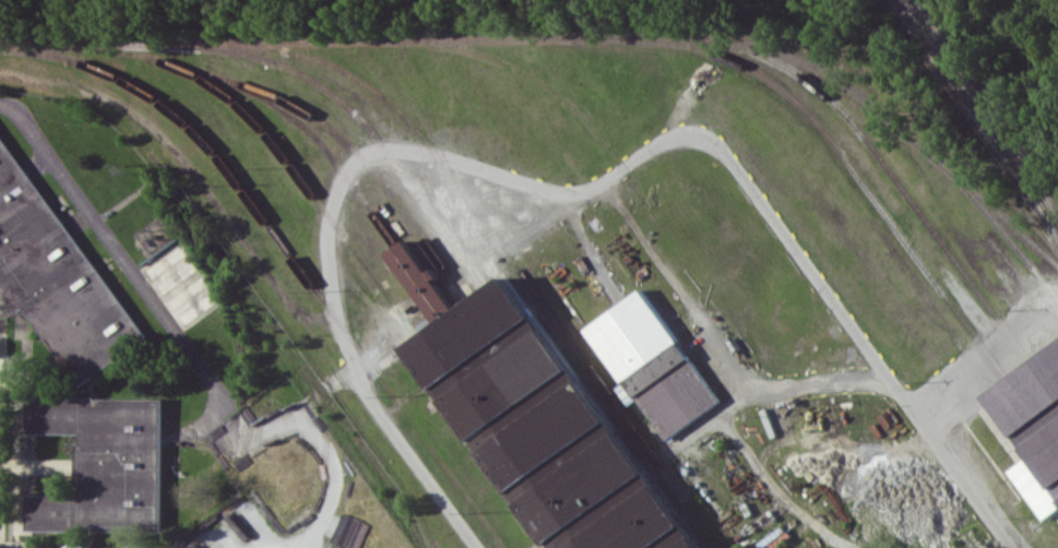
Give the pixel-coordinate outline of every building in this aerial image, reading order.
[(16,313),(26,306),(72,381),(84,380),(133,350),(133,331),(0,121),(0,287),(16,313)] [(507,276),(704,547),(554,547),(408,347),(419,339),(439,325),(387,253),(397,246),(406,239),(459,311),(486,290),(500,281),(507,276)] [(666,439),(719,404),(646,289),(586,327),(623,383),(618,386),(630,405),(639,398),(666,439)] [(1032,369),(1057,350),(1057,483),(995,396),(1012,384),(1032,369)] [(164,531),(164,399),(28,398),(28,433),(81,433),(81,443),(76,443),(76,494),(28,494),(28,530),(164,531)] [(86,535),(67,547),(95,547),(86,535)]
